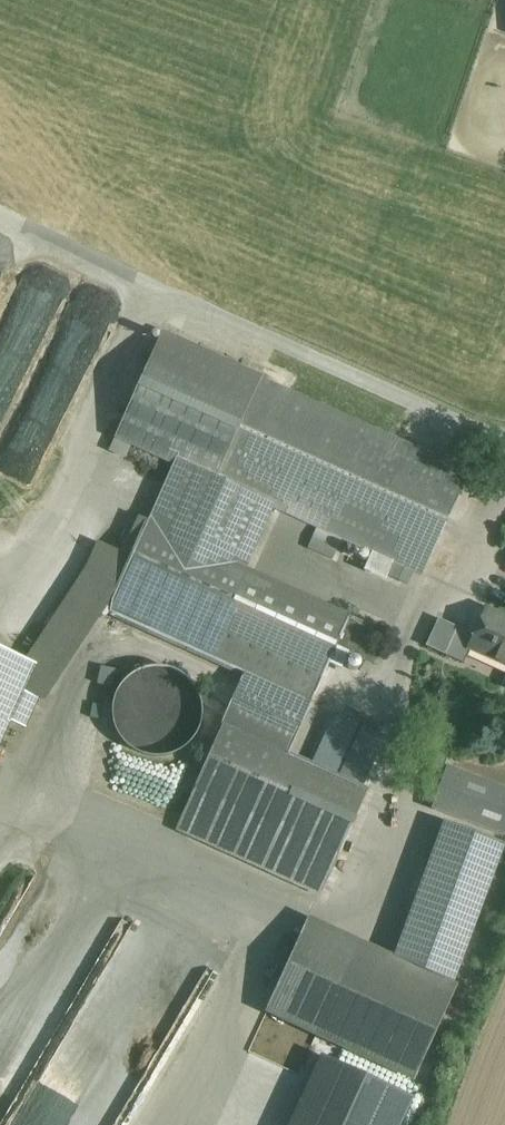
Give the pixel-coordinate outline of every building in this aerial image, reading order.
[(262,377),(164,333),(116,438),(179,466),(215,482),(262,378),(262,377)] [(55,430),(78,396),(51,378),(40,395),(55,404),(43,423),(55,430)] [(469,471),(262,378),(215,482),(273,508),(318,528),(343,539),(348,541),(361,547),(373,553),(394,562),(422,575),(469,471)] [(215,482),(179,466),(152,525),(152,526),(188,543),(246,569),(273,508),(215,482)] [(29,663),(5,718),(25,727),(38,699),(42,699),(116,584),(124,587),(152,526),(152,525),(143,521),(126,559),(101,548),(92,569),(29,663)] [(124,587),(111,616),(147,632),(161,604),(188,543),(152,526),(124,587)] [(343,539),(318,528),(309,547),(335,558),(343,539)] [(246,569),(188,543),(161,604),(322,677),(329,663),(336,647),(350,617),(350,616),(246,569)] [(394,562),(373,553),(367,567),(388,576),(394,562)] [(322,677),(161,604),(147,632),(246,677),(308,705),(309,706),(322,677)] [(472,611),(463,631),(474,636),(483,616),(472,611)] [(486,611),(483,616),(474,636),(469,648),(470,648),(504,664),(504,620),(486,611)] [(383,632),(350,617),(336,647),(350,653),(370,662),(383,632)] [(456,627),(444,655),(464,664),(470,648),(469,648),(474,636),(463,631),(456,627)] [(350,653),(336,647),(329,663),(342,669),(350,653)] [(29,663),(0,650),(0,729),(5,718),(29,663)] [(199,728),(203,711),(199,694),(189,679),(174,670),(157,667),(140,670),(125,680),(116,695),(113,712),(116,729),(126,744),(141,753),(158,757),(175,753),(190,743),(199,728)] [(308,705),(246,677),(224,725),(225,726),(286,754),(308,705)] [(286,754),(225,726),(197,789),(277,825),(305,763),(286,754)] [(319,764),(350,777),(360,753),(329,740),(319,764)] [(366,790),(305,763),(277,825),(338,853),(366,790)] [(277,825),(197,789),(179,828),(320,892),(338,853),(277,825)] [(455,827),(401,975),(448,997),(504,845),(455,827)] [(304,931),(266,1012),(315,1034),(352,953),(304,931)] [(401,975),(352,953),(315,1034),(413,1079),(450,998),(448,997),(401,975)] [(114,1100),(48,1067),(19,1124),(101,1124),(114,1100)] [(417,1093),(366,1072),(347,1122),(336,1117),(333,1124),(404,1124),(417,1093)]
